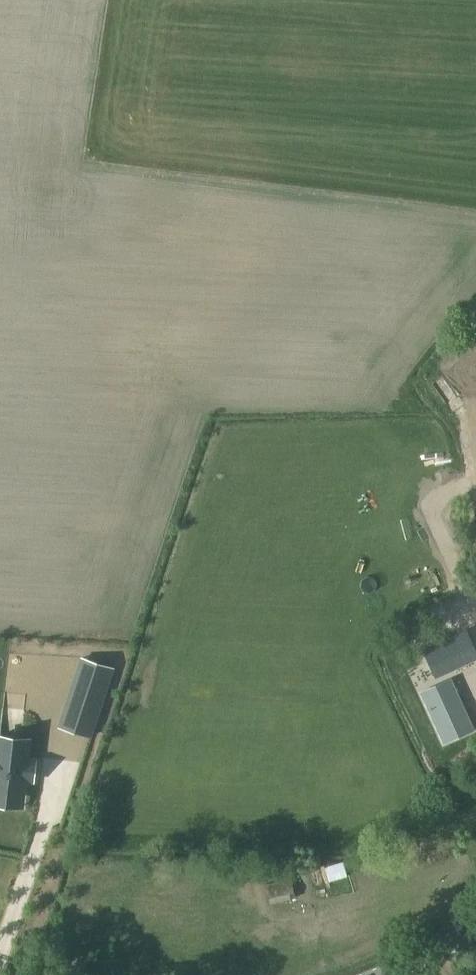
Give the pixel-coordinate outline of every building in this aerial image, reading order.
[(92,628),(60,730),(101,744),(132,643),(92,628)] [(435,676),(475,657),(475,651),(465,628),(422,648),(435,676)] [(449,679),(422,692),(445,741),(472,728),(449,679)] [(24,779),(29,779),(31,761),(26,760),(28,744),(0,740),(0,793),(22,795),(24,779)] [(330,880),(346,875),(342,862),(325,867),(330,880)] [(296,898),(292,878),(267,883),(271,903),(296,898)]
